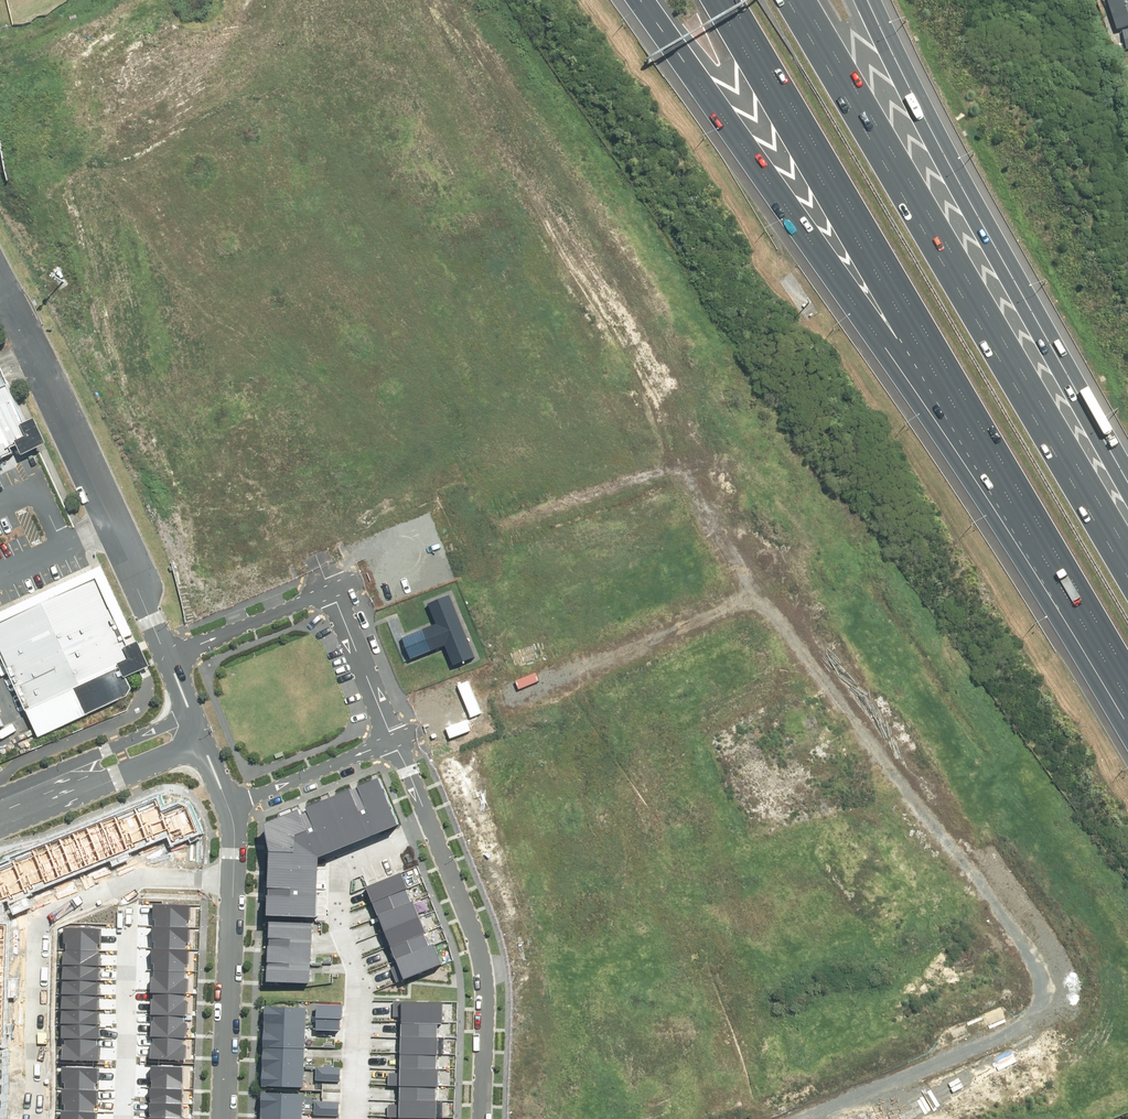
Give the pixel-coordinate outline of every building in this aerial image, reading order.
[(1119,29),(1127,26),(1127,0),(1109,0),(1119,29)] [(0,361),(0,460),(23,450),(24,452),(48,442),(38,418),(27,422),(0,361)] [(0,614),(0,644),(40,733),(127,694),(131,688),(125,676),(148,666),(137,641),(126,646),(93,572),(0,614)] [(447,592),(422,602),(430,622),(395,636),(404,657),(440,642),(449,665),(473,655),(447,592)] [(274,849),(272,905),(311,906),(322,907),(322,855),(400,822),(381,776),(268,821),(274,849)] [(5,1048),(14,925),(3,924),(2,911),(170,838),(174,847),(199,835),(189,815),(182,812),(168,818),(160,806),(0,875),(0,1047),(5,1048)] [(402,867),(368,882),(374,897),(408,882),(402,867)] [(408,882),(374,897),(381,912),(415,897),(408,882)] [(415,897),(381,912),(388,927),(421,912),(415,897)] [(272,905),(271,931),(311,932),(311,906),(272,905)] [(421,912),(388,927),(394,941),(428,927),(421,912)] [(70,947),(96,948),(97,926),(71,924),(70,947)] [(428,927),(394,941),(401,956),(435,942),(428,927)] [(271,931),(271,956),(310,957),(311,932),(271,931)] [(435,942),(401,956),(407,971),(441,956),(435,942)] [(158,945),(158,963),(188,964),(188,946),(158,945)] [(70,947),(69,976),(99,977),(100,949),(96,948),(70,947)] [(271,956),(270,981),(309,982),(310,957),(271,956)] [(158,963),(157,982),(187,983),(188,964),(158,963)] [(68,1006),(98,1007),(99,977),(69,976),(68,1006)] [(157,982),(156,1000),(186,1001),(187,983),(157,982)] [(406,996),(405,1012),(442,1013),(442,997),(406,996)] [(341,999),(321,997),(319,1022),(339,1024),(341,999)] [(266,999),(265,1019),(307,1020),(307,1000),(266,999)] [(156,1000),(156,1018),(186,1019),(186,1001),(156,1000)] [(68,1006),(66,1035),(97,1036),(98,1007),(68,1006)] [(405,1012),(405,1028),(441,1029),(442,1013),(405,1012)] [(156,1018),(155,1036),(185,1037),(186,1019),(156,1018)] [(265,1019),(265,1039),(306,1041),(307,1020),(265,1019)] [(405,1028),(404,1044),(441,1045),(441,1029),(405,1028)] [(66,1035),(66,1057),(96,1058),(97,1036),(66,1035)] [(155,1036),(154,1055),(185,1056),(185,1037),(155,1036)] [(265,1039),(264,1060),(305,1061),(306,1041),(265,1039)] [(404,1044),(404,1060),(440,1061),(441,1045),(404,1044)] [(337,1057),(315,1057),(315,1074),(338,1073),(337,1057)] [(153,1060),(151,1083),(185,1085),(186,1061),(153,1060)] [(264,1060),(264,1080),(305,1081),(305,1061),(264,1060)] [(404,1060),(403,1076),(440,1077),(440,1061),(404,1060)] [(67,1087),(93,1088),(94,1065),(68,1064),(67,1087)] [(403,1076),(403,1093),(440,1094),(440,1077),(403,1076)] [(264,1080),(263,1101),(304,1102),(305,1081),(264,1080)] [(151,1083),(151,1098),(184,1099),(185,1085),(151,1083)] [(93,1088),(67,1087),(66,1118),(94,1118),(92,1118),(92,1111),(95,1111),(96,1095),(93,1095),(93,1088)] [(403,1093),(403,1109),(439,1110),(440,1094),(403,1093)] [(335,1096),(313,1097),(313,1113),(336,1113),(335,1096)] [(151,1098),(150,1113),(183,1114),(184,1099),(151,1098)] [(262,1118),(304,1118),(304,1102),(263,1101),(262,1118)] [(402,1118),(439,1118),(439,1110),(403,1109),(402,1118)]
